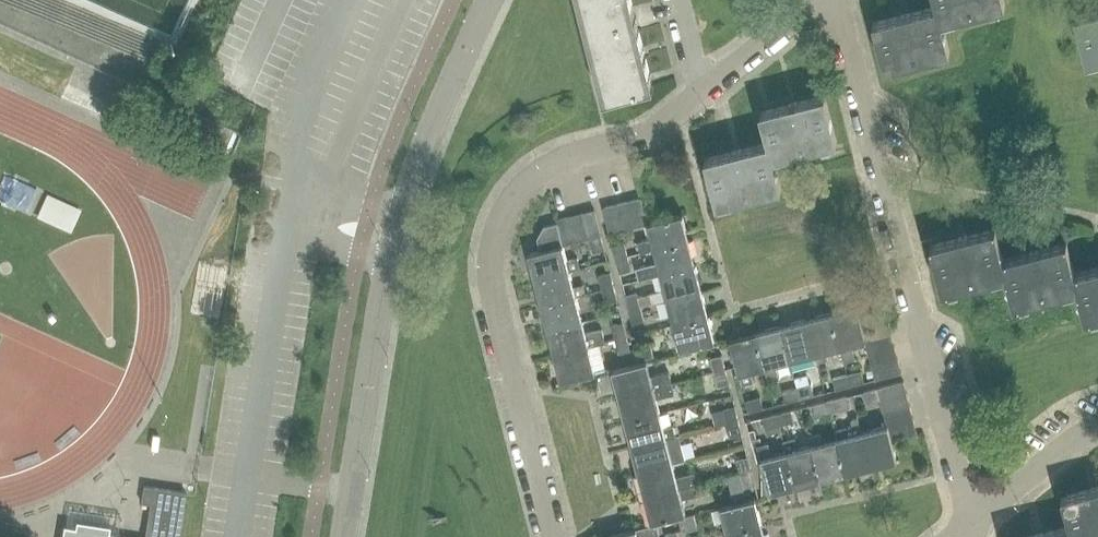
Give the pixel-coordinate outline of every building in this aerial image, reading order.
[(635,18),(631,0),(578,0),(586,31),(635,18)] [(942,23),(1005,7),(1003,0),(934,0),(936,7),(937,7),(941,23),(942,23)] [(950,53),(942,23),(941,23),(937,7),(936,7),(905,15),(873,23),(885,70),(950,53)] [(1087,64),(1097,61),(1097,12),(1076,17),(1087,64)] [(635,18),(586,31),(603,98),(602,98),(602,99),(653,86),(653,85),(652,85),(635,18)] [(774,158),(775,158),(837,142),(825,95),(793,104),(760,112),(768,143),(769,143),(774,158)] [(782,188),(775,158),(774,158),(769,143),(768,143),(737,151),(705,160),(717,206),(782,188)] [(41,185),(7,170),(0,185),(0,194),(31,208),(41,185)] [(647,223),(640,199),(639,199),(639,200),(629,202),(628,202),(634,227),(647,223)] [(634,227),(628,202),(627,202),(627,203),(616,205),(615,205),(622,230),(634,227)] [(622,230),(615,205),(614,205),(614,206),(604,209),(604,208),(602,208),(609,233),(622,230)] [(588,239),(601,236),(595,210),(593,211),(583,214),(583,213),(581,213),(581,214),(588,239)] [(568,218),(569,217),(575,242),(588,239),(581,214),(570,217),(570,216),(568,217),(568,218)] [(647,223),(651,237),(637,241),(640,253),(654,250),(654,249),(689,240),(682,214),(647,223)] [(556,220),(556,222),(557,223),(563,245),(575,242),(569,217),(568,218),(558,220),(557,219),(556,220)] [(563,245),(557,223),(556,222),(544,226),(537,237),(540,251),(528,254),(535,280),(569,271),(581,268),(578,257),(567,260),(563,245)] [(942,292),(1006,276),(1007,275),(1002,259),(1003,259),(995,229),(962,237),(930,245),(942,292)] [(592,253),(605,250),(601,236),(588,239),(592,253)] [(654,249),(654,250),(657,262),(635,267),(639,280),(660,274),(695,265),(689,240),(654,249)] [(627,256),(623,242),(612,245),(616,259),(627,256)] [(1014,306),(1078,290),(1074,274),(1066,243),(1034,251),(1003,259),(1002,259),(1007,275),(1006,276),(1014,306)] [(616,259),(619,273),(631,270),(627,256),(616,259)] [(660,274),(664,289),(649,293),(652,303),(667,299),(702,290),(695,265),(660,274)] [(1097,317),(1097,267),(1074,274),(1078,290),(1086,320),(1097,317)] [(541,305),(576,296),(586,293),(584,284),(573,286),(569,271),(535,280),(541,305)] [(598,275),(602,289),(613,286),(610,272),(598,275)] [(613,286),(602,289),(605,304),(617,301),(613,286)] [(708,316),(702,290),(667,299),(673,325),(708,316)] [(640,306),(637,292),(625,295),(628,309),(640,306)] [(541,305),(547,330),(582,321),(583,321),(576,296),(541,305)] [(628,309),(632,324),(644,321),(640,306),(628,309)] [(841,348),(844,362),(856,359),(852,345),(866,341),(863,328),(857,306),(831,313),(840,348),(841,348)] [(831,313),(806,320),(815,355),(817,363),(828,360),(826,352),(840,348),(831,313)] [(715,341),(708,316),(673,325),(680,351),(715,341)] [(781,326),(790,361),(815,355),(806,320),(781,326)] [(554,355),(589,346),(604,342),(601,330),(586,334),(582,321),(547,330),(554,355)] [(863,328),(866,341),(892,335),(891,334),(890,334),(888,324),(889,324),(888,322),(863,328)] [(611,326),(615,340),(626,337),(623,323),(611,326)] [(780,379),(778,372),(776,365),(790,361),(781,326),(756,333),(764,368),(768,382),(780,379)] [(729,340),(739,375),(741,385),(754,382),(751,371),(764,368),(756,333),(729,340)] [(892,337),(892,335),(866,341),(869,354),(895,348),(894,346),(894,347),(891,337),(892,337)] [(615,340),(618,355),(630,352),(626,337),(615,340)] [(638,347),(642,360),(653,358),(650,344),(638,347)] [(595,372),(589,346),(554,355),(560,381),(595,372)] [(895,348),(869,354),(872,367),(898,360),(898,359),(897,359),(894,349),(895,349),(895,348)] [(710,359),(713,373),(725,370),(721,356),(710,359)] [(898,360),(872,367),(875,380),(901,373),(901,371),(900,371),(897,362),(898,362),(898,360)] [(646,362),(642,363),(612,371),(618,396),(672,383),(669,372),(650,376),(646,362)] [(717,387),(729,384),(725,370),(713,373),(717,387)] [(861,372),(847,375),(850,386),(864,383),(861,372)] [(807,375),(795,378),(798,388),(809,385),(807,375)] [(847,375),(832,379),(835,390),(850,386),(847,375)] [(903,381),(878,388),(881,401),(907,394),(906,393),(905,393),(903,384),(904,383),(903,381)] [(672,383),(618,396),(625,421),(659,413),(656,399),(674,394),(672,383)] [(798,388),(797,388),(800,399),(813,396),(810,385),(809,385),(798,388)] [(797,388),(782,392),(785,403),(800,399),(797,388)] [(881,401),(878,388),(863,392),(867,404),(881,401)] [(885,413),(910,407),(910,405),(909,405),(906,396),(907,396),(907,394),(881,401),(885,413)] [(847,396),(827,401),(830,412),(850,407),(847,396)] [(745,402),(748,413),(762,409),(759,398),(745,402)] [(827,401),(813,405),(815,416),(830,412),(827,401)] [(723,409),(727,423),(738,420),(735,406),(723,409)] [(910,407),(885,413),(888,426),(914,420),(913,418),(912,418),(909,408),(910,408),(910,407)] [(791,411),(777,415),(780,426),(794,423),(791,411)] [(673,426),(663,428),(659,413),(625,421),(631,446),(676,436),(673,426)] [(780,426),(777,415),(762,418),(766,435),(781,431),(780,426)] [(852,427),(845,428),(834,431),(836,439),(846,473),(871,467),(862,432),(858,418),(850,420),(852,427)] [(727,423),(731,437),(742,435),(738,420),(727,423)] [(888,426),(891,440),(917,433),(916,431),(915,432),(913,421),(914,421),(914,420),(888,426)] [(897,460),(891,440),(888,426),(862,432),(871,467),(897,460)] [(809,436),(811,446),(821,480),(846,473),(836,439),(823,443),(820,433),(809,436)] [(680,435),(676,436),(631,446),(638,472),(672,463),(672,464),(686,460),(680,435)] [(811,446),(798,449),(795,437),(783,440),(786,452),(795,486),(821,480),(811,446)] [(757,446),(767,483),(769,493),(795,486),(786,452),(772,456),(769,442),(757,446)] [(736,460),(739,473),(751,470),(748,457),(736,460)] [(672,463),(638,472),(644,497),(692,484),(692,485),(698,483),(695,472),(676,477),(672,464),(672,463)] [(739,473),(743,489),(755,486),(751,470),(739,473)] [(692,484),(644,497),(650,522),(656,521),(685,514),(681,499),(695,495),(692,485),(692,484)] [(183,493),(186,493),(186,492),(152,486),(143,485),(141,502),(151,504),(146,536),(176,536),(183,493)] [(1097,536),(1097,488),(1094,489),(1062,497),(1070,527),(1071,527),(1073,536),(1096,536),(1097,536)] [(755,498),(719,508),(726,533),(762,524),(755,498)] [(62,536),(125,536),(120,536),(120,534),(118,534),(121,516),(69,508),(66,525),(64,525),(62,536)] [(682,517),(685,532),(697,529),(693,514),(682,517)] [(656,521),(650,522),(651,525),(604,536),(651,536),(660,535),(656,521)] [(727,536),(765,536),(762,524),(726,533),(727,536)] [(1070,527),(1038,536),(1032,536),(1073,536),(1071,527),(1070,527)]
